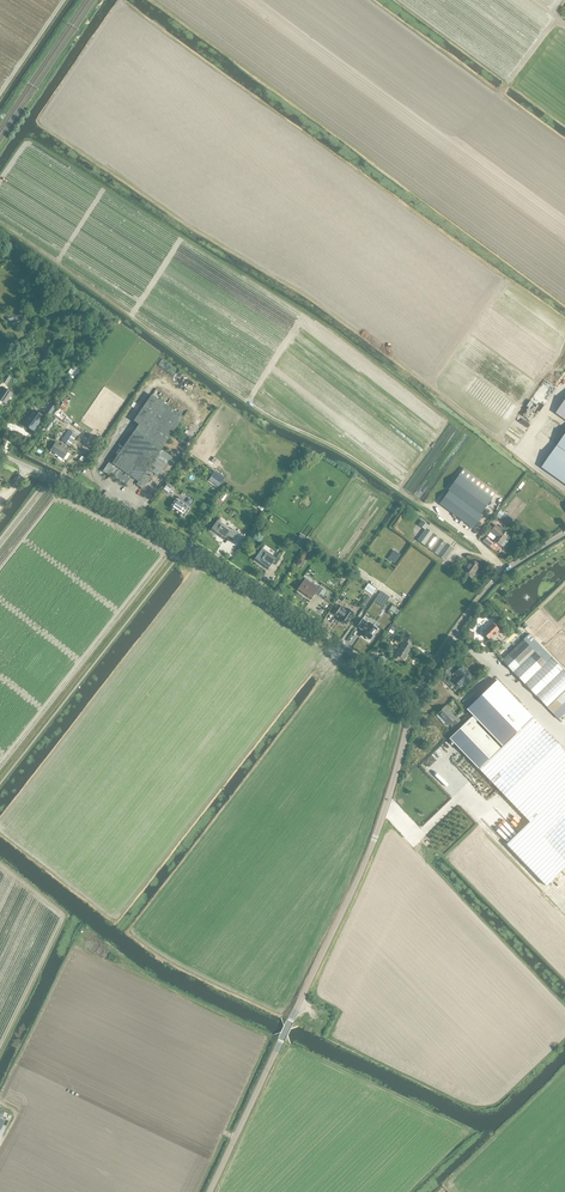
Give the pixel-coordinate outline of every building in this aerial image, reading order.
[(20,311),(7,317),(9,322),(15,319),(16,320),(22,318),(23,318),(22,316),(20,311)] [(177,369),(163,359),(158,365),(172,375),(177,369)] [(77,379),(82,371),(75,367),(73,370),(71,369),(68,372),(77,379)] [(8,383),(11,376),(6,374),(3,381),(8,383)] [(0,393),(0,399),(5,403),(12,393),(4,388),(0,393)] [(126,485),(132,477),(138,481),(136,484),(142,488),(153,472),(158,475),(171,456),(161,449),(183,417),(152,395),(134,421),(139,424),(112,463),(109,461),(103,471),(109,475),(110,474),(113,476),(126,485)] [(556,413),(564,419),(564,400),(556,413)] [(68,405),(64,402),(60,407),(65,411),(68,405)] [(51,405),(46,411),(50,414),(55,407),(51,405)] [(26,421),(26,422),(30,424),(29,426),(28,426),(30,428),(30,427),(33,430),(43,416),(34,410),(26,421)] [(68,424),(69,422),(67,420),(60,415),(58,417),(65,422),(66,422),(68,424)] [(70,446),(77,435),(69,430),(61,441),(70,446)] [(541,466),(564,483),(564,434),(541,466)] [(197,440),(189,451),(191,453),(198,444),(203,448),(205,446),(197,440)] [(69,451),(56,442),(50,450),(63,459),(69,451)] [(482,515),(480,514),(496,492),(464,468),(448,489),(449,490),(439,503),(473,528),(482,515)] [(211,476),(221,482),(224,477),(214,471),(211,476)] [(167,486),(163,493),(167,495),(169,493),(172,490),(167,486)] [(169,507),(183,517),(189,508),(188,508),(189,505),(178,497),(176,499),(175,499),(169,507)] [(504,513),(500,519),(509,525),(513,520),(504,513)] [(453,548),(453,547),(457,542),(430,523),(429,525),(422,520),(419,524),(425,529),(418,540),(445,560),(453,548)] [(226,537),(232,541),(237,532),(231,528),(230,530),(217,521),(211,529),(225,538),(226,537)] [(495,525),(490,532),(496,536),(493,540),(500,545),(509,534),(501,529),(495,525)] [(436,562),(411,544),(391,531),(375,554),(394,567),(379,588),(404,606),(436,562)] [(294,543),(301,548),(308,537),(300,533),(294,543)] [(276,556),(273,560),(260,551),(254,559),(269,568),(272,563),(275,565),(280,558),(276,556)] [(480,565),(472,560),(463,571),(471,577),(480,565)] [(319,586),(317,590),(303,581),(298,588),(312,598),(316,593),(319,595),(323,588),(319,586)] [(362,602),(365,605),(371,596),(367,594),(362,602)] [(338,604),(332,612),(337,616),(337,615),(340,618),(339,619),(346,624),(350,618),(351,618),(354,614),(353,613),(353,612),(347,608),(345,610),(342,608),(343,607),(338,604)] [(392,605),(389,609),(397,615),(400,611),(392,605)] [(366,633),(373,638),(382,625),(368,615),(363,622),(370,627),(366,633)] [(499,629),(492,623),(482,632),(489,639),(499,629)] [(412,646),(409,644),(411,641),(396,632),(392,638),(400,642),(398,645),(401,647),(394,657),(398,660),(400,657),(404,659),(412,646)] [(563,670),(529,634),(501,660),(536,696),(563,670)] [(454,673),(457,676),(453,680),(459,686),(463,682),(466,685),(474,678),(462,665),(454,673)] [(455,717),(445,706),(437,713),(448,725),(449,724),(453,728),(460,720),(456,716),(455,717)] [(500,747),(471,717),(449,738),(478,768),(500,747)] [(478,768),(478,769),(508,801),(562,749),(531,717),(500,747),(478,768)]
